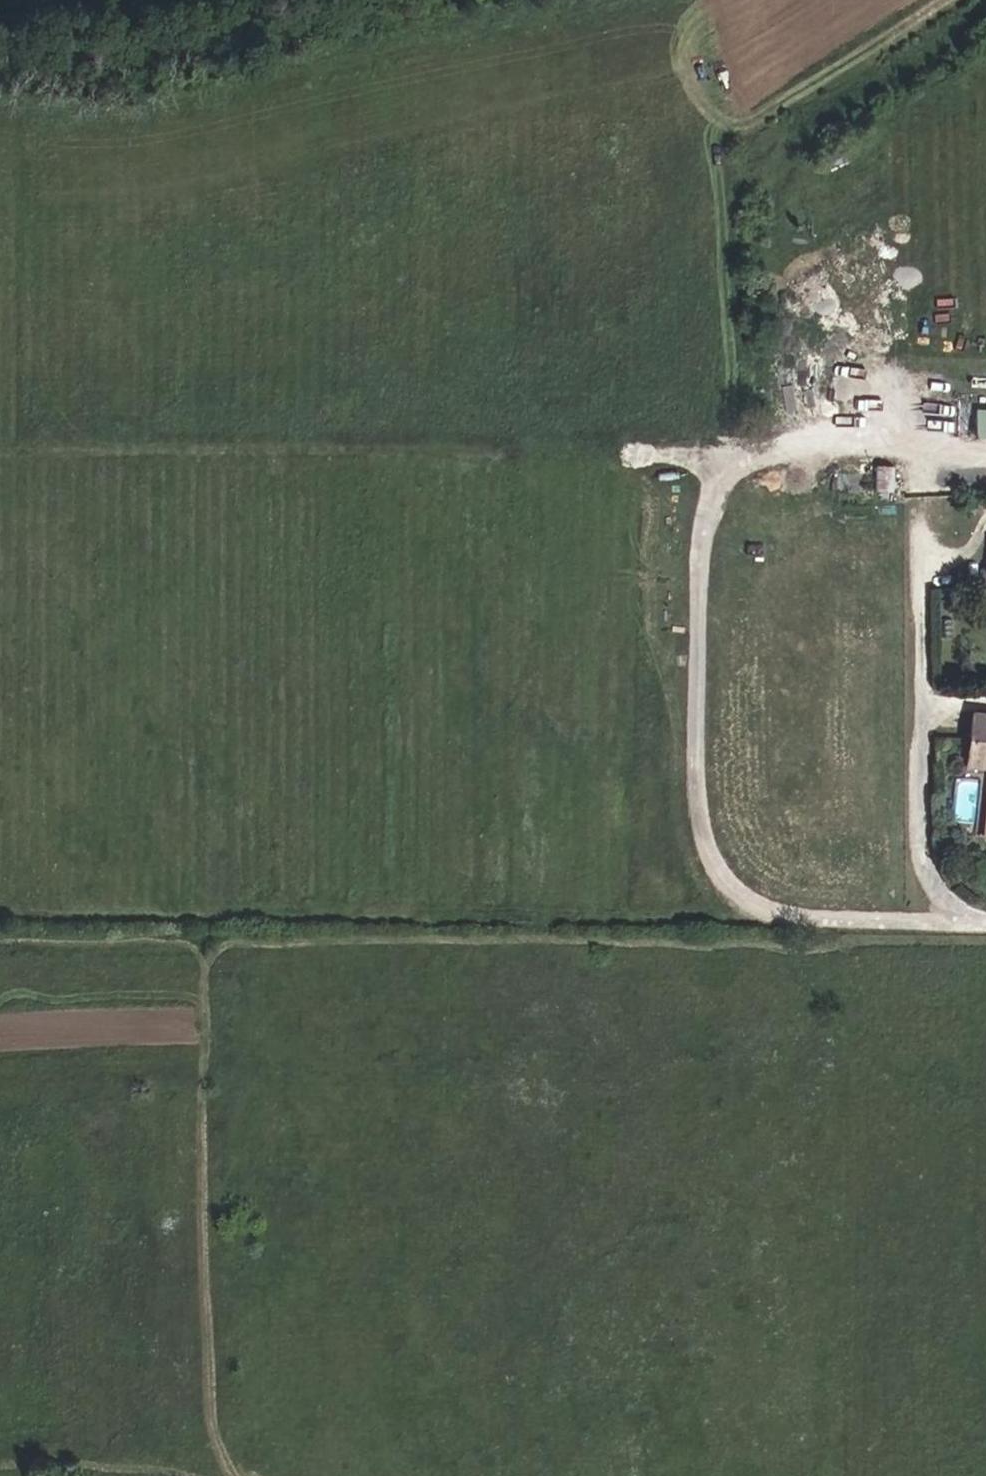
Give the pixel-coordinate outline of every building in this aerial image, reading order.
[(976,714),(972,765),(985,766),(985,715),(976,714)]
